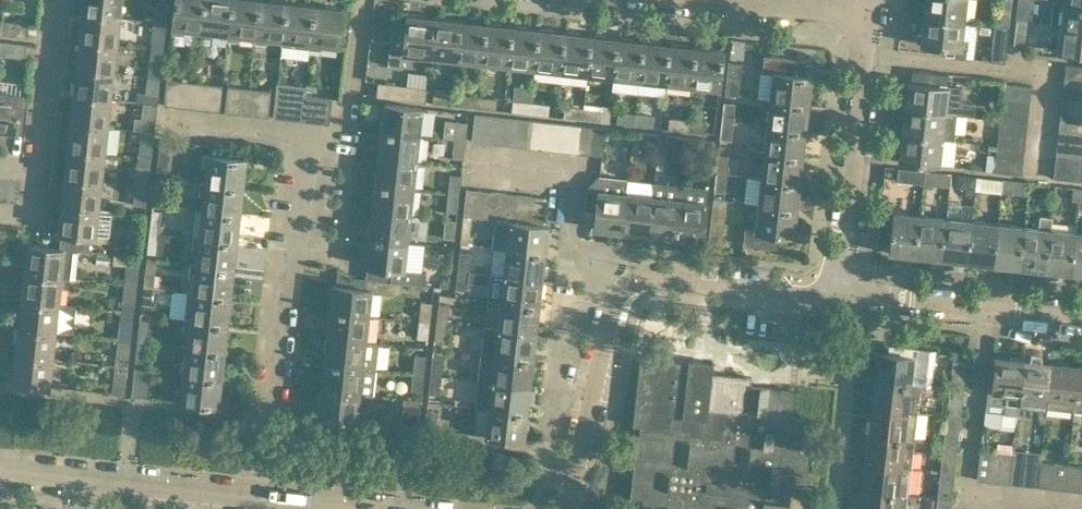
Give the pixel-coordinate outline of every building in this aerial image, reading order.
[(82,12),(118,16),(120,0),(83,0),(82,12)] [(156,0),(154,20),(166,21),(169,2),(156,0)] [(199,29),(202,0),(174,0),(171,31),(183,32),(184,27),(199,29)] [(226,32),(230,0),(202,0),(199,29),(198,34),(211,36),(211,30),(226,32)] [(254,35),(258,0),(230,0),(226,32),(226,37),(238,39),(239,33),(254,35)] [(281,38),(285,2),(267,0),(258,0),(254,35),(253,40),(265,42),(266,36),(281,38)] [(280,43),(308,46),(312,5),(287,2),(287,0),(285,0),(285,2),(281,38),(280,43)] [(922,17),(964,21),(966,0),(924,0),(923,8),(920,8),(919,9),(923,10),(922,17)] [(995,25),(1008,26),(1011,0),(1010,0),(997,0),(995,25)] [(1060,26),(1081,28),(1081,1),(1071,0),(1052,0),(1050,25),(1060,26)] [(312,5),(308,46),(320,48),(321,43),(337,45),(341,6),(340,6),(339,8),(314,5),(314,3),(312,3),(312,5)] [(1018,7),(1017,19),(1029,20),(1031,8),(1018,7)] [(82,12),(79,39),(115,43),(118,16),(82,12)] [(392,29),(388,65),(402,66),(404,52),(429,55),(433,20),(406,17),(405,30),(392,29)] [(964,21),(922,17),(920,35),(917,34),(916,35),(920,36),(919,43),(944,46),(943,55),(965,57),(967,39),(962,39),(964,21)] [(27,37),(28,22),(0,19),(0,23),(0,33),(27,37)] [(1016,21),(1014,45),(1027,46),(1029,22),(1029,20),(1017,19),(1016,21)] [(153,29),(151,40),(164,41),(166,21),(154,20),(153,29)] [(429,55),(455,58),(459,23),(433,20),(429,55)] [(455,58),(482,61),(485,26),(459,23),(455,58)] [(992,51),(991,60),(1004,62),(1005,53),(1006,50),(1008,26),(995,25),(992,51)] [(482,61),(508,64),(512,29),(485,26),(482,61)] [(1057,51),(1081,53),(1081,28),(1060,26),(1057,51)] [(508,64),(534,67),(538,32),(512,29),(508,64)] [(534,67),(560,70),(564,35),(538,32),(534,67)] [(560,70),(587,73),(590,38),(564,35),(560,70)] [(587,73),(613,75),(617,41),(590,38),(587,73)] [(25,56),(27,42),(0,39),(0,54),(25,56)] [(79,39),(76,66),(112,70),(115,43),(79,39)] [(613,75),(639,78),(643,44),(617,41),(613,75)] [(639,78),(665,81),(669,47),(643,44),(639,78)] [(665,81),(692,84),(696,50),(669,47),(665,81)] [(696,50),(692,84),(719,87),(722,53),(696,50)] [(772,72),(769,97),(808,102),(811,75),(802,74),(803,60),(804,60),(804,59),(763,54),(762,71),(772,72)] [(149,56),(147,75),(160,77),(162,57),(149,56)] [(724,92),(738,94),(741,62),(728,60),(724,92)] [(1063,75),(1081,77),(1081,64),(1064,62),(1063,75)] [(76,66),(73,94),(109,98),(112,70),(76,66)] [(901,97),(901,98),(904,99),(903,106),(945,111),(956,112),(959,113),(959,107),(962,86),(947,84),(948,73),(912,69),(912,71),(915,71),(914,81),(907,80),(904,97),(901,97)] [(136,93),(136,101),(144,102),(156,103),(157,103),(160,77),(147,75),(145,94),(136,93)] [(1062,88),(1081,90),(1081,77),(1063,75),(1062,88)] [(163,104),(177,105),(180,79),(166,78),(163,104)] [(177,105),(191,107),(194,81),(180,79),(177,105)] [(191,107),(205,109),(208,83),(194,81),(191,107)] [(376,95),(424,100),(425,87),(378,81),(376,95)] [(1003,81),(1002,93),(1030,96),(1031,84),(1003,81)] [(277,82),(273,116),(286,118),(290,83),(277,82)] [(208,83),(205,109),(219,110),(222,84),(208,83)] [(290,83),(286,118),(300,119),(301,120),(304,93),(305,85),(304,85),(290,83)] [(224,111),(238,112),(241,86),(227,85),(224,111)] [(238,112),(253,114),(256,88),(241,86),(238,112)] [(256,88),(253,114),(267,116),(270,90),(256,88)] [(1060,100),(1081,103),(1081,90),(1062,88),(1060,100)] [(433,91),(432,101),(449,103),(451,104),(452,92),(434,90),(433,91)] [(17,130),(21,93),(0,91),(0,128),(17,130)] [(304,93),(301,120),(314,121),(317,95),(309,94),(304,93)] [(1002,93),(1001,106),(1028,109),(1030,96),(1002,93)] [(73,94),(70,121),(106,125),(109,98),(73,94)] [(460,95),(459,105),(477,107),(478,97),(478,95),(460,94),(460,95)] [(317,95),(314,121),(328,123),(329,123),(332,97),(331,96),(317,95)] [(478,97),(477,107),(494,108),(496,108),(497,97),(478,95),(478,97)] [(769,97),(766,124),(805,128),(808,102),(769,97)] [(512,102),(511,111),(529,113),(530,102),(513,100),(512,101),(512,102)] [(1059,113),(1081,115),(1081,103),(1060,100),(1059,113)] [(135,117),(134,128),(141,129),(153,130),(155,110),(156,103),(144,102),(143,109),(142,118),(135,117)] [(381,120),(380,129),(419,134),(422,106),(383,102),(381,119),(380,119),(380,120),(381,120)] [(530,102),(529,113),(546,114),(548,115),(549,103),(530,102)] [(723,102),(721,119),(733,120),(734,104),(723,102)] [(565,107),(564,116),(582,118),(583,108),(583,107),(565,105),(565,107)] [(901,125),(900,132),(942,137),(953,138),(956,112),(945,111),(903,106),(901,123),(898,123),(898,124),(901,125)] [(1001,106),(999,119),(1027,122),(1028,109),(1001,106)] [(583,108),(582,118),(599,120),(601,120),(602,109),(583,107),(583,108)] [(617,112),(616,122),(634,124),(635,114),(635,112),(617,111),(617,112)] [(471,140),(484,141),(487,114),(474,112),(471,140)] [(635,114),(634,124),(651,126),(654,126),(655,114),(635,112),(635,114)] [(1058,126),(1081,128),(1081,115),(1059,113),(1058,126)] [(484,141),(497,142),(500,115),(487,114),(484,141)] [(497,142),(510,144),(513,117),(500,115),(497,142)] [(510,144),(523,145),(526,118),(513,117),(510,144)] [(523,145),(536,147),(539,119),(526,118),(523,145)] [(667,129),(686,131),(688,120),(668,118),(667,129)] [(536,147),(549,148),(552,121),(539,119),(536,147)] [(722,119),(720,138),(731,139),(733,120),(722,119)] [(999,119),(998,131),(1026,134),(1027,122),(999,119)] [(456,120),(454,138),(465,139),(467,121),(456,120)] [(688,120),(686,131),(703,133),(705,122),(688,120)] [(70,121),(67,149),(103,153),(106,125),(70,121)] [(549,148),(563,150),(566,122),(552,121),(549,148)] [(563,150),(576,151),(579,124),(566,122),(563,150)] [(576,151),(589,152),(592,125),(579,124),(576,151)] [(766,124),(764,150),(802,154),(805,128),(766,124)] [(592,125),(589,152),(602,154),(605,127),(592,125)] [(1058,126),(1055,151),(1081,154),(1081,128),(1058,126)] [(153,130),(141,129),(138,149),(151,150),(153,130)] [(379,139),(377,156),(416,160),(419,134),(380,129),(379,137),(378,137),(378,138),(379,139)] [(640,131),(638,143),(657,145),(658,133),(640,131)] [(998,131),(996,144),(1024,147),(1026,134),(998,131)] [(942,137),(900,132),(898,149),(895,149),(895,150),(898,150),(897,159),(939,164),(952,165),(955,139),(953,138),(942,137)] [(685,149),(686,136),(666,134),(665,147),(685,149)] [(704,138),(686,136),(685,149),(702,151),(704,138)] [(454,138),(452,156),(462,158),(465,139),(454,138)] [(158,147),(155,175),(164,176),(170,177),(174,141),(159,139),(158,147)] [(996,144),(995,157),(1023,160),(1024,147),(996,144)] [(67,149),(64,176),(100,180),(103,153),(67,149)] [(762,163),(761,176),(799,181),(802,154),(764,150),(754,149),(753,162),(762,163)] [(1054,164),(1081,167),(1081,162),(1081,154),(1055,151),(1054,164)] [(205,165),(204,180),(240,184),(243,159),(245,159),(245,157),(202,152),(200,165),(205,165)] [(718,155),(716,171),(727,173),(729,154),(718,153),(718,155)] [(375,173),(374,182),(413,187),(416,160),(377,156),(375,172),(374,172),(373,173),(375,173)] [(1023,160),(995,157),(994,169),(1021,173),(1023,160)] [(138,162),(135,184),(148,185),(151,163),(138,162)] [(1081,167),(1054,164),(1052,177),(1080,179),(1081,167)] [(924,169),(898,166),(896,179),(923,182),(924,169)] [(924,169),(923,182),(934,183),(936,170),(924,169)] [(716,171),(714,190),(725,191),(727,173),(716,171)] [(450,173),(448,191),(459,192),(461,174),(450,173)] [(955,186),(975,188),(976,175),(956,173),(955,186)] [(164,176),(155,175),(153,197),(162,198),(164,176)] [(594,227),(621,230),(625,191),(627,178),(597,175),(587,185),(584,208),(596,210),(594,227)] [(976,175),(975,188),(986,189),(987,176),(976,175)] [(64,176),(61,203),(97,207),(100,180),(64,176)] [(761,176),(758,203),(796,207),(799,181),(761,176)] [(1002,178),(1001,191),(1014,192),(1015,179),(1002,178)] [(202,193),(200,207),(237,211),(240,186),(242,186),(242,184),(240,184),(204,180),(199,180),(197,192),(202,193)] [(648,233),(674,236),(680,184),(654,181),(652,194),(648,233)] [(373,192),(371,209),(410,213),(413,187),(374,182),(373,191),(372,191),(371,192),(373,192)] [(135,184),(133,203),(146,205),(148,185),(135,184)] [(680,184),(674,236),(702,239),(708,187),(680,184)] [(1071,199),(1079,200),(1081,187),(1072,186),(1071,199)] [(463,214),(460,243),(469,244),(472,215),(476,216),(479,188),(466,187),(464,208),(463,214)] [(476,216),(489,217),(492,190),(479,188),(476,216)] [(489,217),(496,218),(502,219),(505,191),(492,190),(489,217)] [(448,191),(446,209),(457,211),(459,192),(448,191)] [(505,191),(502,219),(515,220),(519,193),(505,191)] [(621,230),(648,233),(652,194),(625,191),(621,230)] [(519,193),(515,220),(529,222),(532,194),(519,193)] [(529,222),(542,223),(545,196),(532,194),(529,222)] [(712,197),(709,230),(722,232),(726,199),(713,197),(712,197)] [(61,203),(58,231),(61,232),(59,247),(79,249),(84,249),(88,250),(90,235),(94,235),(94,234),(109,236),(112,209),(97,207),(61,203)] [(796,207),(758,203),(755,228),(745,227),(743,243),(776,247),(778,232),(793,234),(796,207)] [(195,207),(192,235),(234,239),(237,213),(239,213),(239,211),(237,211),(200,207),(195,207)] [(907,254),(914,255),(919,213),(879,208),(876,241),(889,243),(888,252),(906,254),(905,257),(907,258),(907,254)] [(152,209),(150,231),(159,232),(161,210),(152,209)] [(369,227),(368,236),(407,240),(410,213),(371,209),(369,225),(368,225),(368,226),(369,227)] [(933,256),(941,257),(945,216),(919,213),(914,255),(932,257),(931,260),(932,260),(933,256)] [(1024,225),(1019,266),(1035,268),(1035,272),(1036,272),(1036,268),(1045,269),(1050,228),(1051,216),(1040,215),(1039,226),(1024,225)] [(959,260),(967,261),(971,219),(945,216),(941,257),(958,259),(957,263),(958,263),(959,260)] [(445,218),(443,237),(452,238),(454,238),(456,219),(445,218)] [(508,230),(507,247),(545,251),(548,224),(542,223),(529,222),(515,220),(502,219),(496,218),(495,229),(508,230)] [(985,262),(993,263),(998,222),(971,219),(967,261),(983,262),(983,266),(984,266),(985,262)] [(1011,265),(1019,266),(1024,225),(998,222),(993,263),(1009,265),(1009,269),(1010,269),(1011,265)] [(1062,271),(1071,272),(1076,230),(1050,228),(1045,269),(1061,271),(1061,275),(1062,275),(1062,271)] [(508,230),(495,229),(493,246),(507,247),(508,230)] [(1076,230),(1071,272),(1081,273),(1081,231),(1076,230)] [(150,231),(147,252),(157,253),(159,232),(150,231)] [(196,247),(195,262),(231,266),(234,240),(236,240),(236,239),(234,239),(192,235),(191,246),(196,247)] [(366,263),(365,277),(391,280),(411,282),(425,283),(426,270),(404,267),(407,240),(368,236),(367,244),(366,244),(365,245),(367,245),(365,263),(366,263)] [(28,243),(24,271),(61,275),(74,277),(75,277),(79,249),(59,247),(28,243)] [(490,272),(504,274),(542,278),(545,251),(507,247),(493,246),(490,272)] [(457,252),(456,268),(467,270),(469,253),(457,252)] [(193,274),(192,289),(228,293),(231,268),(233,268),(233,266),(231,266),(195,262),(189,261),(188,274),(193,274)] [(126,263),(124,282),(137,284),(139,264),(126,263)] [(146,265),(144,284),(153,285),(155,266),(146,265)] [(467,270),(456,268),(454,290),(465,291),(467,270)] [(470,270),(469,281),(487,283),(489,272),(470,270)] [(24,271),(21,299),(58,303),(61,275),(24,271)] [(490,272),(487,299),(501,300),(539,305),(542,278),(504,274),(490,272)] [(332,283),(329,310),(368,314),(371,291),(391,293),(401,290),(402,281),(391,280),(365,277),(363,286),(335,283),(332,283)] [(124,282),(122,302),(134,303),(137,284),(124,282)] [(144,284),(140,312),(157,314),(158,304),(151,304),(153,285),(144,284)] [(192,289),(189,316),(225,320),(228,295),(230,295),(230,293),(228,293),(192,289)] [(21,299),(18,326),(55,330),(73,332),(76,305),(58,303),(21,299)] [(501,300),(498,327),(536,331),(539,305),(501,300)] [(420,302),(418,318),(428,319),(430,303),(420,302)] [(437,304),(435,320),(446,321),(448,305),(437,304)] [(329,310),(326,336),(365,340),(368,314),(329,310)] [(187,329),(186,344),(222,348),(225,322),(227,322),(227,321),(225,320),(184,316),(182,328),(187,329)] [(120,317),(118,338),(130,340),(133,319),(120,317)] [(140,319),(137,340),(147,341),(147,339),(149,321),(149,319),(140,318),(140,319)] [(418,318),(416,337),(426,338),(428,319),(418,318)] [(446,321),(435,320),(433,341),(444,342),(446,321)] [(484,325),(481,352),(533,358),(536,331),(498,327),(484,325)] [(18,326),(15,353),(52,358),(55,330),(18,326)] [(326,336),(323,362),(374,368),(377,342),(365,340),(326,336)] [(118,338),(115,359),(128,361),(130,340),(118,338)] [(137,340),(135,361),(145,362),(147,341),(137,340)] [(185,356),(183,371),(219,375),(222,349),(224,349),(224,348),(222,348),(186,344),(180,343),(179,356),(185,356)] [(875,378),(875,379),(919,384),(927,385),(932,348),(889,343),(888,352),(878,351),(878,352),(879,352),(876,378),(875,378)] [(481,352),(478,379),(530,385),(533,358),(481,352)] [(52,358),(15,353),(12,382),(48,386),(52,358)] [(626,496),(630,496),(633,497),(633,495),(642,497),(640,508),(788,508),(789,501),(782,500),(784,491),(801,493),(802,491),(807,454),(805,454),(805,455),(802,455),(796,454),(801,420),(799,419),(798,421),(790,420),(794,391),(795,391),(795,390),(759,384),(758,387),(750,386),(751,375),(712,371),(713,369),(713,366),(714,358),(713,358),(712,360),(691,357),(691,355),(689,354),(689,357),(688,360),(641,355),(631,418),(633,419),(633,418),(638,418),(626,496)] [(413,355),(412,372),(422,373),(424,356),(413,355)] [(985,403),(983,422),(1000,424),(1002,405),(1005,406),(1006,402),(1018,403),(1024,359),(1023,359),(1023,360),(997,357),(997,356),(996,355),(995,357),(991,356),(985,403)] [(431,357),(429,373),(441,375),(443,358),(431,357)] [(953,359),(951,374),(965,375),(966,361),(953,359)] [(1018,403),(1046,407),(1051,362),(1050,361),(1050,363),(1024,360),(1024,359),(1018,403)] [(323,362),(321,389),(359,393),(371,394),(374,368),(323,362)] [(1046,407),(1074,410),(1079,365),(1078,365),(1078,366),(1051,363),(1052,362),(1051,362),(1046,407)] [(1081,411),(1081,366),(1079,366),(1079,365),(1074,410),(1081,411)] [(134,367),(131,395),(148,396),(148,397),(151,369),(134,367)] [(219,375),(183,371),(178,371),(176,383),(182,383),(180,400),(218,404),(218,403),(216,402),(219,377),(221,377),(221,375),(219,375)] [(111,392),(124,394),(127,374),(114,372),(111,392)] [(422,373),(412,372),(409,393),(420,394),(422,373)] [(441,375),(429,373),(427,395),(439,396),(441,375)] [(475,405),(477,406),(527,411),(530,385),(478,379),(475,405)] [(871,406),(916,411),(919,384),(875,379),(874,379),(876,380),(873,406),(871,406)] [(359,393),(321,389),(318,415),(356,420),(359,393)] [(400,425),(417,426),(420,399),(403,397),(400,425)] [(948,401),(946,415),(960,416),(962,402),(948,401)] [(527,411),(477,406),(474,433),(524,438),(527,411)] [(868,433),(868,434),(913,439),(916,411),(871,406),(871,407),(873,407),(870,434),(868,433)] [(424,427),(435,428),(437,411),(426,409),(424,427)] [(946,415),(945,429),(959,430),(960,416),(946,415)] [(865,461),(910,466),(913,439),(868,434),(870,435),(867,461),(865,461)] [(979,456),(977,479),(1010,483),(1012,458),(1013,452),(980,448),(980,454),(979,456)] [(942,456),(940,470),(954,471),(956,457),(942,456)] [(1012,458),(1010,483),(1037,486),(1039,472),(1025,470),(1026,460),(1012,458)] [(862,488),(862,489),(907,494),(910,466),(865,461),(865,462),(867,462),(864,489),(862,488)] [(1039,472),(1037,486),(1065,489),(1068,464),(1054,463),(1053,474),(1039,472)] [(1065,489),(1081,491),(1081,477),(1080,477),(1081,466),(1068,464),(1065,489)] [(940,470),(939,485),(952,486),(954,471),(940,470)] [(907,494),(862,489),(862,490),(864,490),(862,508),(905,508),(907,494)] [(928,496),(927,505),(935,505),(936,497),(928,496)]
